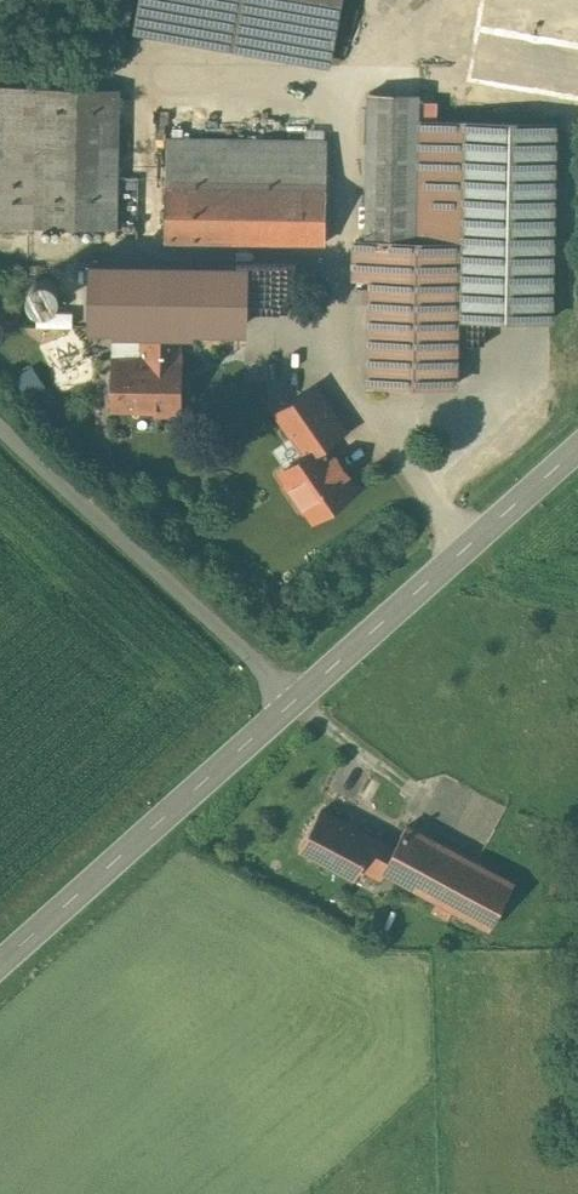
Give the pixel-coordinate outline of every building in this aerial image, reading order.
[(139,13),(332,47),(340,0),(141,0),(139,13)] [(0,84),(0,227),(116,227),(117,85),(0,84)] [(421,91),(370,90),(367,237),(356,237),(356,274),(374,275),(372,382),(455,383),(455,356),(465,356),(466,318),(551,320),(555,120),(421,118),(421,91)] [(326,240),(330,141),(167,136),(164,236),(326,240)] [(59,297),(60,291),(58,285),(55,280),(50,276),(44,275),(38,277),(33,280),(29,285),(28,291),(29,298),(33,303),(38,306),(44,307),(50,306),(55,302),(59,297)] [(142,336),(182,336),(244,338),(245,282),(115,279),(114,332),(144,332),(142,336)] [(182,336),(142,336),(142,356),(116,356),(116,404),(155,404),(155,414),(183,413),(182,336)] [(322,441),(324,443),(345,429),(315,385),(277,411),(306,453),(322,441)] [(322,441),(306,453),(282,470),(290,481),(285,484),(303,509),(306,506),(314,517),(354,489),(343,473),(347,471),(336,456),(334,458),(324,443),(322,441)] [(380,875),(384,869),(395,847),(321,808),(301,846),(354,875),(359,865),(380,875)] [(407,824),(395,847),(384,869),(491,925),(515,881),(407,824)]
